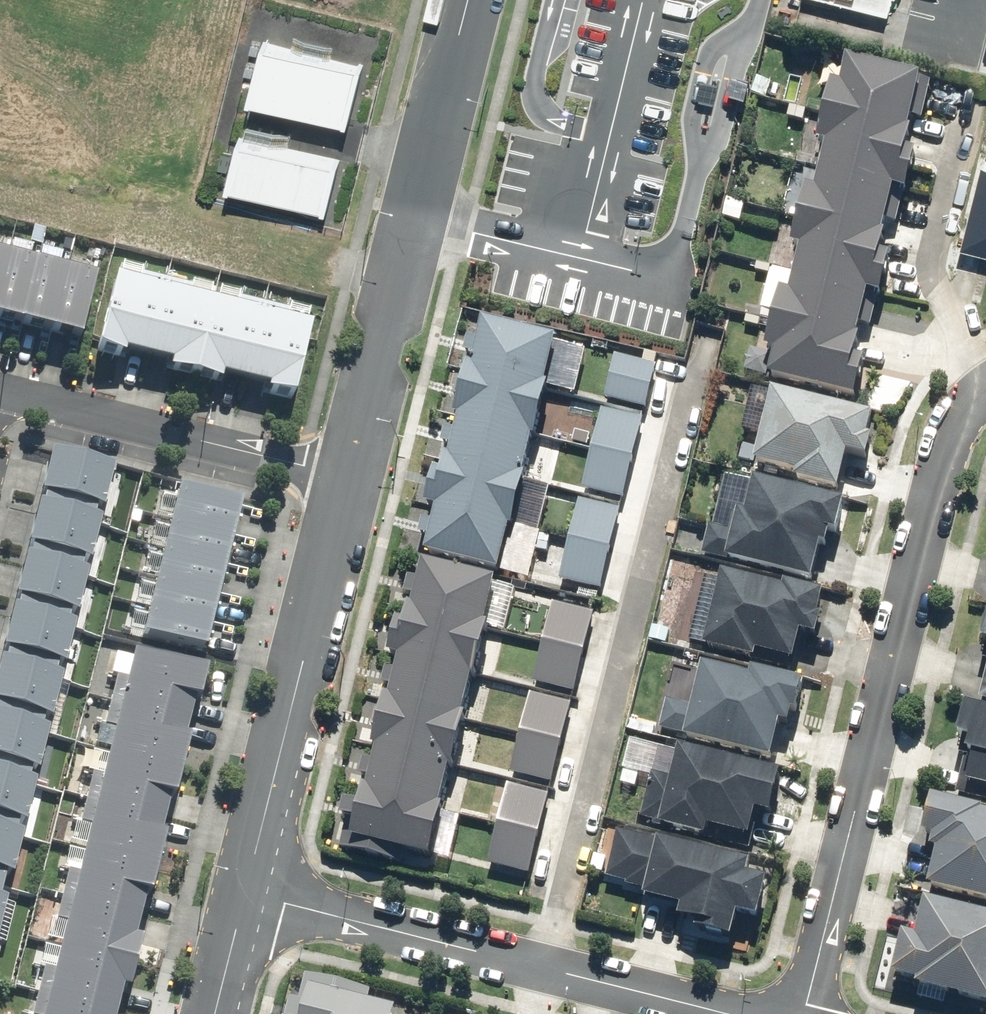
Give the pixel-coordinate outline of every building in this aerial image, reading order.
[(898,11),(900,0),(855,0),(898,11)] [(257,90),(355,115),(369,60),(271,35),(257,90)] [(774,378),(863,399),(873,358),(862,356),(869,327),(876,329),(880,312),(872,310),(876,293),(888,296),(898,255),(888,253),(895,224),(901,225),(905,207),(898,205),(902,188),(914,191),(923,151),(913,149),(920,120),(926,121),(937,80),(855,59),(848,83),(838,81),(823,143),(832,145),(821,189),(814,187),(800,245),(808,247),(798,292),(786,289),(772,351),(780,353),(774,378)] [(232,180),(332,206),(345,156),(247,130),(232,180)] [(969,239),(985,243),(985,169),(969,239)] [(13,253),(0,250),(0,305),(13,253)] [(24,333),(42,260),(13,253),(0,305),(0,327),(24,333)] [(24,333),(54,340),(72,268),(42,260),(24,333)] [(54,340),(83,347),(102,275),(72,268),(54,340)] [(131,353),(150,358),(169,281),(120,270),(100,352),(129,359),(131,353)] [(198,377),(217,293),(169,281),(150,358),(163,361),(176,364),(174,371),(198,377)] [(227,377),(247,382),(265,305),(217,293),(198,377),(226,384),(227,377)] [(265,305),(247,382),(273,388),(271,394),(298,400),(319,318),(265,305)] [(486,322),(475,368),(552,386),(562,340),(486,322)] [(608,400),(650,410),(661,366),(619,355),(608,400)] [(475,368),(464,415),(541,433),(552,386),(475,368)] [(801,481),(845,491),(855,455),(875,459),(879,438),(876,437),(880,416),(779,391),(760,465),(802,475),(801,481)] [(637,459),(647,420),(605,410),(596,450),(637,459)] [(464,415),(453,461),(530,479),(541,433),(464,415)] [(628,499),(637,459),(596,450),(586,489),(628,499)] [(100,526),(113,474),(53,459),(39,511),(100,526)] [(453,461),(442,508),(519,525),(530,479),(453,461)] [(705,555),(818,582),(827,545),(833,547),(837,532),(844,534),(852,501),(761,479),(753,512),(750,511),(745,510),(744,513),(736,511),(732,530),(713,525),(705,555)] [(240,536),(247,506),(181,490),(174,520),(240,536)] [(615,551),(624,511),(583,501),(573,541),(615,551)] [(442,508),(432,554),(508,572),(519,525),(442,508)] [(86,578),(100,526),(39,511),(26,563),(86,578)] [(233,566),(240,536),(174,520),(167,550),(233,566)] [(605,591),(615,551),(573,541),(563,580),(605,591)] [(226,595),(233,566),(167,550),(160,580),(226,595)] [(422,560),(410,608),(493,628),(505,580),(422,560)] [(73,630),(86,578),(26,563),(13,615),(73,630)] [(729,573),(710,649),(762,661),(764,654),(802,663),(809,633),(824,637),(829,615),(827,615),(832,593),(792,583),(790,588),(729,573)] [(219,625),(226,595),(160,580),(153,610),(219,625)] [(588,654),(598,614),(557,604),(547,644),(588,654)] [(410,608),(399,655),(482,675),(493,628),(410,608)] [(212,655),(219,625),(153,610),(146,640),(212,655)] [(73,630),(13,615),(0,667),(0,668),(60,683),(73,630)] [(578,694),(588,654),(547,644),(537,683),(578,694)] [(138,653),(126,702),(206,722),(218,673),(138,653)] [(399,655),(387,703),(470,723),(482,675),(399,655)] [(662,732),(778,760),(787,723),(796,725),(799,711),(804,712),(811,682),(759,669),(757,676),(709,665),(698,708),(669,701),(662,732)] [(60,683),(0,668),(0,723),(47,735),(60,683)] [(566,745),(576,706),(534,695),(524,734),(566,745)] [(970,701),(962,735),(975,738),(972,751),(978,752),(971,783),(985,786),(985,705),(970,701)] [(126,702),(113,751),(194,771),(206,722),(126,702)] [(387,703),(375,750),(458,770),(470,723),(387,703)] [(47,735),(0,723),(0,779),(34,787),(47,735)] [(555,784),(566,745),(524,734),(514,773),(555,784)] [(662,749),(645,819),(658,822),(656,827),(666,829),(666,827),(713,838),(715,829),(757,839),(764,812),(778,815),(789,773),(685,748),(684,754),(662,749)] [(375,750),(363,798),(446,818),(458,770),(375,750)] [(113,751),(101,799),(182,819),(194,771),(113,751)] [(34,787),(0,779),(0,834),(20,839),(34,787)] [(542,836),(552,796),(511,786),(501,826),(542,836)] [(937,794),(928,833),(938,836),(936,846),(942,848),(933,884),(985,897),(985,806),(937,794)] [(363,798),(352,845),(435,865),(446,818),(363,798)] [(101,799),(89,848),(170,868),(182,819),(101,799)] [(532,875),(542,836),(501,826),(491,865),(532,875)] [(757,863),(622,830),(610,879),(629,884),(629,887),(649,892),(648,898),(688,908),(686,918),(715,925),(713,933),(739,939),(745,914),(765,919),(775,879),(754,874),(757,863)] [(20,839),(0,834),(0,890),(7,891),(20,839)] [(89,848),(77,897),(158,917),(170,868),(89,848)] [(77,897),(65,946),(145,965),(158,917),(77,897)] [(985,1000),(985,910),(930,897),(922,932),(908,929),(898,973),(922,979),(921,984),(985,1000)] [(53,994),(132,1013),(133,1013),(145,965),(65,946),(53,994)] [(294,1013),(391,1013),(396,993),(305,970),(294,1013)] [(48,1013),(132,1013),(53,994),(48,1013)]
